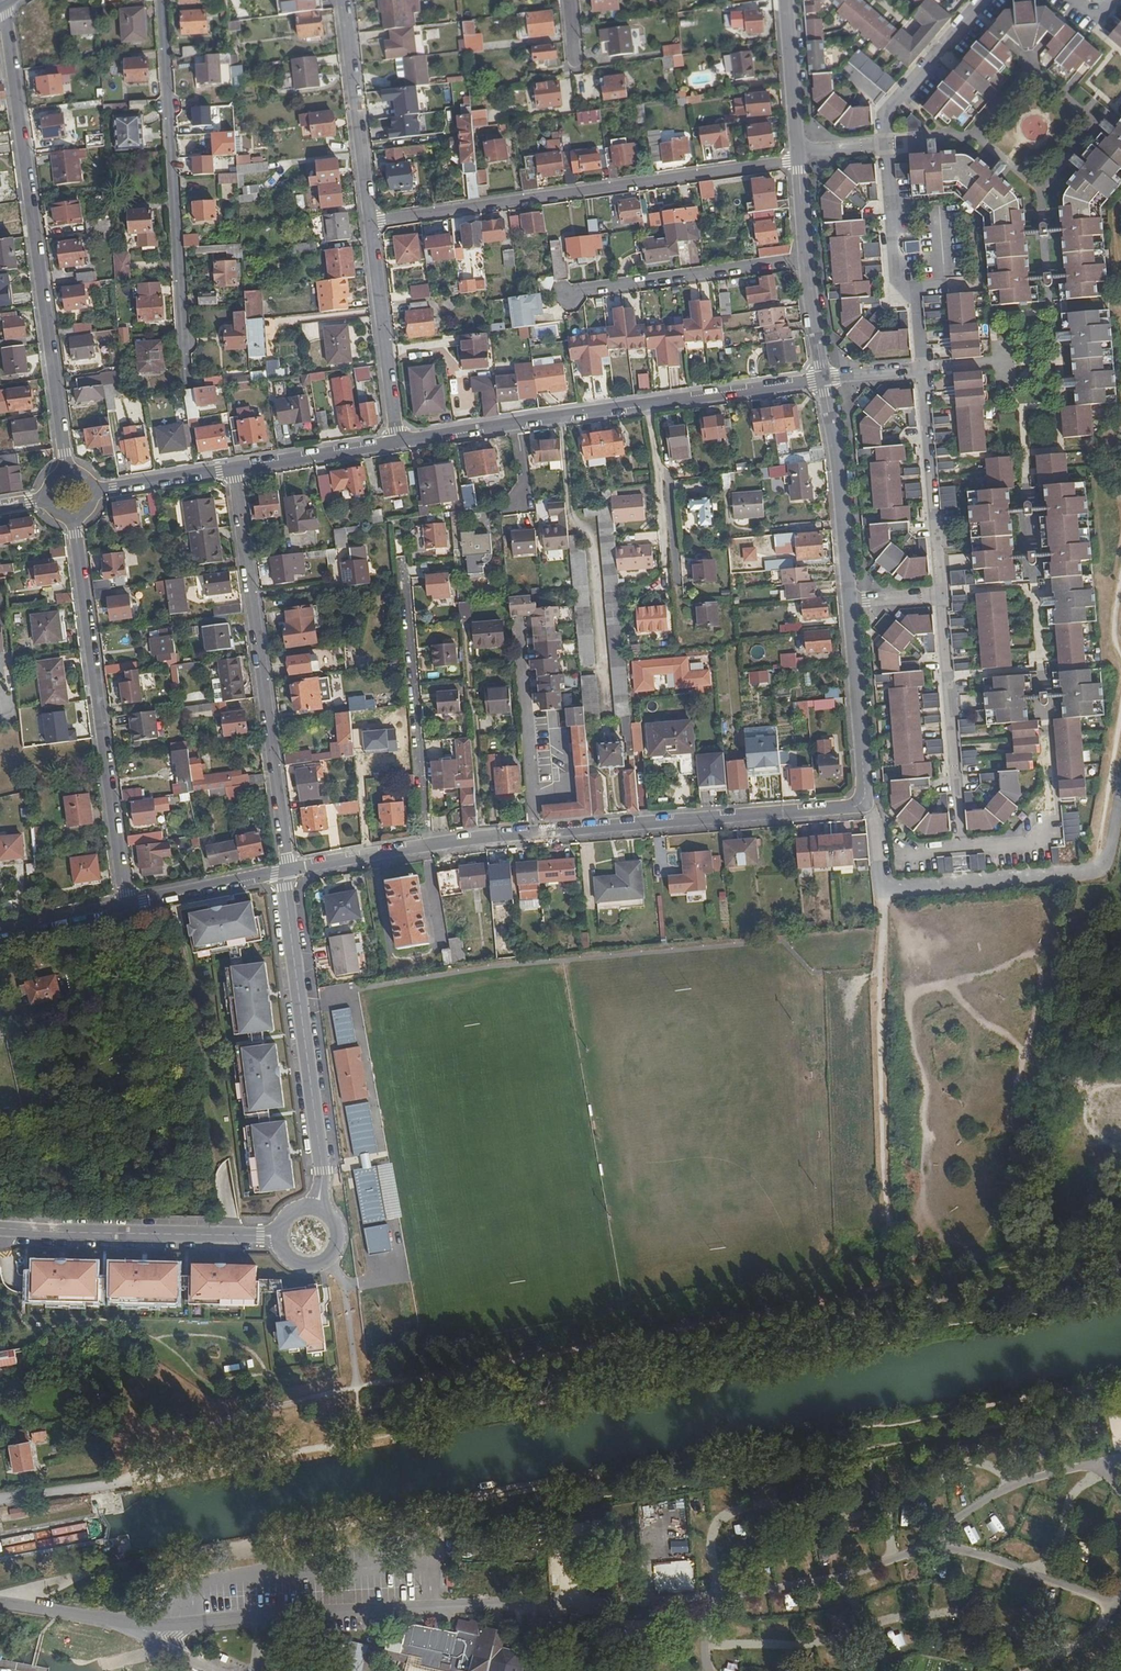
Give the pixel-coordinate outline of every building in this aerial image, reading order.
[(280,15),(323,10),(322,0),(278,0),(280,15)] [(384,30),(407,27),(405,0),(382,0),(380,0),(381,13),(383,30),(384,30)] [(407,27),(415,26),(413,10),(417,9),(416,3),(412,3),(412,0),(405,0),(407,27)] [(607,9),(619,8),(619,0),(594,0),(595,11),(607,9)] [(838,9),(834,12),(837,15),(835,17),(843,24),(845,22),(850,25),(847,28),(853,33),(855,30),(860,34),(858,37),(864,43),(867,41),(872,44),(869,47),(876,53),(878,50),(881,52),(884,49),(906,68),(922,51),(910,39),(898,29),(895,33),(857,0),(827,0),(838,9)] [(917,5),(915,7),(917,8),(909,17),(921,27),(933,37),(950,18),(930,0),(911,0),(917,5)] [(811,6),(805,7),(805,14),(818,13),(817,2),(811,2),(811,6)] [(1090,70),(1100,58),(1064,26),(1063,28),(1059,25),(1054,20),(1055,18),(1046,10),(1036,10),(1036,5),(1014,6),(1014,12),(1005,13),(995,24),(997,25),(993,29),(989,34),(987,33),(961,63),(963,65),(955,74),(953,73),(922,109),(933,120),(936,116),(946,124),(949,120),(946,117),(950,113),(954,118),(967,104),(964,100),(972,91),(979,96),(988,85),(981,79),(1006,50),(997,42),(1002,37),(1004,35),(1017,46),(1034,45),(1045,33),(1049,36),(1052,38),(1045,46),(1057,57),(1050,63),(1056,70),(1060,66),(1067,72),(1071,68),(1076,72),(1082,64),(1090,70)] [(99,33),(97,7),(70,9),(72,35),(99,33)] [(147,39),(144,8),(122,10),(123,41),(147,39)] [(619,8),(607,9),(608,17),(620,16),(619,8)] [(747,20),(748,25),(748,31),(765,30),(763,10),(733,12),(734,21),(747,20)] [(207,11),(183,12),(184,34),(208,32),(207,11)] [(529,12),(520,13),(523,37),(532,36),(530,14),(529,12)] [(530,14),(532,36),(555,33),(553,12),(530,14)] [(321,13),(299,15),(302,38),(323,35),(321,13)] [(697,22),(696,16),(682,18),(683,24),(697,22)] [(240,28),(240,20),(228,22),(229,29),(237,29),(240,28)] [(474,20),(463,21),(464,35),(465,50),(466,53),(482,51),(480,33),(475,34),(474,20)] [(819,20),(806,21),(810,76),(817,77),(819,103),(824,107),(821,112),(823,113),(821,115),(832,126),(834,124),(836,126),(840,122),(846,128),(868,125),(867,109),(853,110),(851,108),(849,111),(835,98),(837,95),(834,93),(833,75),(824,75),(819,20)] [(379,41),(381,60),(397,58),(404,58),(418,56),(416,40),(415,26),(407,27),(384,30),(385,41),(379,41)] [(627,26),(599,29),(600,42),(605,41),(606,56),(629,54),(627,26)] [(929,42),(933,37),(921,27),(917,32),(910,39),(922,51),(929,42)] [(239,56),(237,29),(229,29),(230,48),(233,49),(234,56),(237,56),(239,56)] [(1111,41),(1120,50),(1120,29),(1111,41)] [(674,55),(683,53),(682,45),(664,47),(665,56),(674,55)] [(536,60),(545,59),(557,57),(556,46),(534,48),(536,60)] [(184,47),(184,58),(198,57),(201,56),(200,47),(184,47)] [(752,76),(748,50),(730,53),(730,54),(732,70),(733,79),(752,76)] [(856,50),(846,61),(884,95),(894,83),(856,50)] [(730,54),(722,55),(724,71),(732,70),(730,54)] [(231,65),(231,55),(209,56),(201,56),(198,57),(199,66),(200,82),(213,82),(213,83),(222,83),(232,82),(231,67),(231,65)] [(406,77),(407,88),(417,87),(431,85),(428,55),(418,56),(404,58),(406,77)] [(676,66),(674,55),(665,56),(663,57),(665,68),(676,66)] [(321,86),(317,56),(293,59),(296,89),(321,86)] [(404,58),(397,58),(399,77),(406,77),(404,58)] [(149,81),(148,60),(127,60),(128,82),(149,81)] [(238,66),(231,67),(232,82),(233,87),(239,86),(239,75),(243,75),(242,65),(238,66)] [(40,97),(63,94),(62,84),(68,83),(67,75),(49,77),(49,75),(48,74),(45,75),(45,78),(38,79),(40,97)] [(604,98),(628,95),(626,84),(628,83),(628,76),(625,76),(625,75),(601,78),(604,98)] [(463,88),(464,106),(471,105),(469,91),(469,88),(469,80),(449,83),(449,89),(463,88)] [(535,107),(562,103),(559,81),(533,84),(535,107)] [(421,115),(417,87),(407,88),(383,91),(385,102),(396,100),(398,117),(418,114),(421,115)] [(749,112),(749,115),(770,113),(769,92),(756,93),(756,91),(747,91),(747,98),(737,99),(737,113),(749,112)] [(149,101),(130,102),(130,110),(149,109),(149,101)] [(224,103),(225,127),(235,127),(235,103),(224,103)] [(639,121),(646,120),(644,103),(637,104),(639,121)] [(192,124),(215,125),(216,105),(192,104),(192,124)] [(449,139),(450,142),(474,139),(473,127),(471,111),(471,105),(464,106),(462,107),(463,117),(458,118),(460,138),(449,139)] [(486,109),(471,111),(473,127),(488,125),(486,109)] [(601,109),(578,112),(580,122),(602,120),(601,109)] [(332,111),(300,115),(300,124),(309,123),(309,126),(312,126),(313,137),(335,134),(332,111)] [(421,135),(418,114),(398,117),(392,118),(393,130),(390,131),(391,139),(421,135)] [(918,121),(909,114),(903,120),(903,131),(918,130),(918,121)] [(46,138),(66,135),(63,115),(43,117),(46,138)] [(141,124),(140,115),(115,117),(118,149),(150,147),(148,123),(141,124)] [(1063,228),(1064,232),(1064,236),(1061,237),(1064,268),(1067,268),(1067,273),(1067,278),(1067,284),(1066,284),(1067,299),(1097,297),(1096,282),(1104,281),(1102,264),(1094,265),(1092,236),(1100,235),(1098,219),(1091,219),(1090,205),(1098,195),(1105,200),(1117,186),(1111,181),(1120,168),(1120,122),(1116,127),(1118,128),(1115,130),(1107,124),(1103,125),(1102,128),(1102,129),(1111,137),(1108,140),(1106,139),(1088,161),(1090,162),(1087,165),(1079,158),(1077,158),(1075,159),(1074,162),(1075,164),(1083,171),(1079,174),(1078,173),(1068,185),(1070,187),(1063,197),(1062,202),(1062,207),(1059,207),(1060,222),(1063,222),(1063,228)] [(730,147),(727,123),(699,127),(702,144),(716,143),(717,149),(730,147)] [(752,142),(753,148),(774,145),(771,123),(750,126),(750,132),(748,133),(749,142),(752,142)] [(236,155),(235,133),(216,134),(217,156),(236,155)] [(488,162),(508,159),(507,154),(510,153),(509,146),(506,147),(505,141),(498,141),(498,137),(487,138),(487,143),(486,143),(488,162)] [(663,144),(653,146),(655,162),(665,161),(665,162),(685,159),(684,151),(689,151),(687,137),(682,138),(673,139),(674,142),(663,144)] [(91,148),(105,147),(104,138),(90,139),(91,148)] [(466,171),(468,199),(480,197),(478,186),(477,169),(474,139),(450,142),(450,145),(461,144),(463,163),(469,163),(469,170),(466,171)] [(562,154),(561,139),(554,140),(549,141),(550,154),(537,155),(537,159),(534,159),(535,166),(538,166),(539,177),(565,174),(563,160),(562,154)] [(1023,234),(1023,230),(1023,225),(1025,225),(1023,210),(1020,210),(1020,204),(1019,201),(1010,190),(1012,188),(1002,179),(1001,180),(996,177),(1004,168),(1004,166),(1003,164),(1000,164),(991,173),(989,170),(990,169),(978,159),(976,161),(971,156),(966,154),(957,154),(957,151),(941,152),(941,154),(937,154),(937,146),(936,142),(934,141),(932,141),(930,142),(929,145),(929,155),(926,155),(926,153),(911,154),(911,162),(896,162),(897,178),(912,177),(913,185),(928,184),(928,192),(945,191),(945,184),(958,183),(970,193),(965,200),(977,210),(983,203),(992,212),(994,227),(986,228),(988,244),(995,244),(998,273),(990,273),(992,289),(999,289),(1001,305),(1031,302),(1030,287),(1028,287),(1027,281),(1027,276),(1027,270),(1029,270),(1026,240),(1024,240),(1023,234)] [(402,156),(427,153),(426,145),(401,148),(402,156)] [(609,178),(619,177),(617,166),(637,162),(634,145),(606,149),(607,154),(608,165),(609,178)] [(401,148),(387,150),(392,188),(404,187),(405,191),(413,190),(411,180),(417,179),(416,176),(411,177),(409,162),(403,163),(402,156),(401,148)] [(87,149),(53,152),(57,184),(81,180),(78,160),(88,159),(87,149)] [(565,174),(566,185),(576,183),(575,172),(602,168),(602,166),(608,165),(607,154),(600,154),(599,149),(572,152),(573,159),(563,160),(565,174)] [(249,154),(236,155),(237,165),(251,163),(249,154)] [(311,180),(312,186),(320,185),(341,183),(338,159),(317,162),(319,179),(311,180)] [(269,170),(268,161),(251,163),(237,165),(237,167),(237,173),(238,173),(243,173),(269,170)] [(828,223),(822,223),(822,232),(839,230),(838,222),(842,222),(841,198),(843,196),(842,193),(849,184),(851,186),(855,181),(872,180),(871,164),(849,166),(844,172),(841,169),(839,171),(837,170),(826,184),(828,186),(826,188),(830,192),(826,196),(828,223)] [(486,168),(477,169),(478,186),(488,185),(486,168)] [(520,170),(523,191),(531,190),(530,183),(533,183),(531,168),(528,169),(520,170)] [(237,173),(219,174),(220,183),(238,182),(238,173),(237,173)] [(790,207),(789,199),(777,201),(774,178),(765,179),(764,176),(754,177),(757,203),(758,203),(760,211),(774,209),(790,207)] [(714,179),(700,181),(702,197),(712,196),(711,191),(716,190),(714,179)] [(344,205),(341,183),(320,185),(323,208),(344,205)] [(872,183),(865,184),(866,199),(874,199),(872,183)] [(244,187),(238,187),(239,195),(253,194),(252,186),(244,187)] [(852,190),(847,194),(857,206),(862,201),(852,190)] [(253,194),(239,195),(239,202),(256,200),(255,193),(253,194)] [(650,226),(646,198),(641,199),(644,219),(645,227),(650,226)] [(644,219),(641,199),(620,202),(621,207),(617,208),(618,216),(622,216),(623,222),(644,219)] [(195,221),(217,220),(216,201),(195,203),(195,221)] [(56,225),(80,222),(77,202),(53,205),(56,225)] [(747,204),(748,213),(749,212),(753,212),(760,211),(758,203),(757,203),(747,204)] [(667,224),(700,219),(697,204),(687,205),(687,209),(665,212),(667,224)] [(774,209),(760,211),(753,212),(754,217),(755,228),(752,228),(753,237),(757,237),(757,243),(777,240),(774,209)] [(153,233),(152,210),(130,212),(131,233),(139,233),(140,245),(158,243),(157,232),(153,233)] [(347,212),(324,215),(327,241),(350,239),(347,212)] [(510,216),(512,234),(546,231),(543,212),(510,216)] [(845,221),(842,222),(843,238),(839,238),(839,241),(837,241),(838,252),(840,252),(840,257),(838,257),(839,267),(841,266),(842,272),(840,272),(840,282),(842,281),(842,284),(850,284),(851,298),(848,298),(847,291),(829,293),(830,300),(845,299),(847,324),(855,331),(851,336),(853,338),(851,340),(862,350),(864,348),(867,351),(871,346),(876,350),(892,349),(892,352),(900,352),(902,352),(900,332),(887,334),(883,331),(881,333),(867,319),(868,317),(863,313),(862,298),(865,298),(865,304),(881,302),(880,296),(868,297),(868,294),(870,294),(870,285),(867,285),(867,282),(862,282),(858,236),(860,236),(860,232),(861,232),(861,224),(859,224),(858,212),(844,213),(845,221)] [(701,236),(700,219),(667,224),(669,239),(669,241),(679,240),(701,236)] [(482,222),(482,220),(474,221),(474,223),(463,225),(465,246),(484,245),(484,241),(482,222)] [(504,220),(482,222),(484,241),(505,239),(504,220)] [(595,221),(588,222),(590,234),(593,234),(597,233),(595,221)] [(1039,225),(1039,229),(1039,233),(1039,235),(1044,235),(1049,235),(1049,232),(1048,228),(1048,226),(1047,224),(1045,223),(1043,223),(1042,223),(1040,223),(1039,225)] [(454,246),(461,246),(460,228),(453,228),(454,246)] [(597,233),(593,234),(594,236),(569,239),(571,257),(579,256),(588,255),(596,254),(595,247),(603,247),(601,233),(597,233)] [(200,234),(184,236),(185,248),(197,247),(201,247),(200,234)] [(410,261),(420,260),(417,235),(395,238),(398,259),(410,258),(410,261)] [(420,260),(426,260),(425,250),(423,235),(417,235),(420,260)] [(433,249),(434,261),(456,259),(455,248),(452,248),(450,235),(427,237),(428,249),(433,249)] [(680,250),(679,240),(669,241),(669,239),(659,240),(656,240),(656,237),(645,239),(648,261),(671,257),(671,255),(670,251),(680,250)] [(8,239),(0,240),(0,271),(18,269),(14,238),(8,239)] [(561,239),(550,241),(551,250),(553,267),(554,275),(554,280),(562,278),(568,278),(565,260),(563,260),(561,239)] [(62,267),(84,264),(83,257),(86,256),(86,252),(83,252),(81,241),(58,244),(62,267)] [(293,245),(294,254),(316,251),(316,242),(293,245)] [(919,242),(905,243),(905,255),(920,253),(919,242)] [(863,244),(864,257),(879,256),(878,243),(863,244)] [(242,244),(201,247),(197,247),(198,253),(227,251),(228,256),(242,255),(242,244)] [(791,253),(792,244),(759,249),(760,257),(791,253)] [(456,259),(456,260),(462,260),(461,246),(454,246),(455,248),(456,259)] [(347,278),(355,277),(351,247),(326,250),(330,280),(347,278)] [(426,260),(426,261),(434,261),(433,249),(428,249),(425,250),(426,260)] [(515,266),(514,249),(505,250),(507,266),(515,266)] [(128,255),(114,256),(116,278),(116,280),(129,279),(128,255)] [(250,259),(243,260),(243,269),(251,268),(250,259)] [(217,286),(237,285),(237,276),(240,276),(240,264),(236,264),(236,262),(215,264),(217,286)] [(1043,275),(1042,275),(1043,280),(1043,281),(1045,284),(1046,285),(1049,285),(1051,282),(1052,279),(1052,274),(1052,271),(1047,272),(1043,272),(1043,275)] [(84,283),(94,281),(92,272),(77,274),(79,283),(84,283)] [(0,275),(0,304),(11,302),(7,274),(0,275)] [(554,280),(554,275),(548,276),(538,277),(540,293),(541,293),(550,292),(549,288),(552,284),(554,280)] [(749,302),(778,298),(775,275),(761,277),(762,285),(747,287),(749,302)] [(349,298),(347,278),(330,280),(317,282),(321,312),(348,309),(347,298),(349,298)] [(460,282),(461,293),(476,292),(476,290),(488,288),(488,282),(485,282),(485,281),(475,282),(475,281),(460,282)] [(411,287),(413,299),(430,297),(429,285),(411,287)] [(67,310),(87,307),(84,286),(63,288),(67,310)] [(165,319),(163,287),(139,288),(141,321),(165,319)] [(263,310),(262,292),(245,293),(245,303),(246,320),(258,319),(257,310),(263,310)] [(950,325),(953,326),(957,357),(980,355),(980,353),(983,353),(984,351),(984,347),(982,342),(976,342),(976,336),(981,335),(982,334),(982,330),(981,326),(979,326),(978,323),(976,323),(972,292),(948,294),(950,325)] [(200,294),(200,305),(218,304),(218,293),(200,294)] [(520,327),(528,326),(535,325),(533,315),(537,314),(536,309),(540,309),(538,300),(542,300),(541,293),(540,293),(526,296),(509,298),(514,327),(520,327)] [(730,293),(720,294),(722,312),(723,315),(733,314),(730,293)] [(700,295),(700,294),(689,295),(691,314),(682,315),(683,319),(686,343),(706,340),(700,295)] [(723,315),(722,312),(712,313),(709,294),(700,295),(706,340),(706,342),(724,340),(721,316),(723,315)] [(939,295),(923,297),(924,304),(940,302),(939,295)] [(544,299),(542,300),(538,300),(540,309),(548,307),(544,299)] [(428,310),(427,301),(409,303),(410,311),(406,312),(409,327),(406,327),(407,335),(409,335),(409,337),(435,334),(432,309),(428,310)] [(608,350),(627,347),(621,308),(621,306),(612,307),(615,326),(605,328),(606,334),(608,350)] [(786,322),(783,306),(760,310),(762,325),(766,325),(786,322)] [(627,347),(627,350),(646,347),(643,324),(634,325),(631,307),(621,308),(627,347)] [(888,314),(883,309),(872,320),(877,325),(888,314)] [(0,312),(0,320),(3,319),(18,318),(17,310),(0,312)] [(940,310),(924,312),(925,319),(941,317),(940,310)] [(1099,311),(1068,314),(1069,329),(1072,329),(1073,332),(1064,333),(1060,334),(1060,336),(1060,339),(1063,341),(1067,341),(1073,341),(1074,345),(1073,345),(1071,345),(1073,374),(1076,374),(1077,378),(1069,378),(1066,379),(1064,380),(1064,383),(1065,385),(1067,386),(1077,386),(1077,389),(1074,389),(1076,406),(1060,407),(1062,437),(1090,434),(1089,405),(1105,403),(1104,388),(1112,387),(1111,371),(1103,371),(1101,342),(1109,342),(1108,325),(1100,326),(1099,311)] [(898,313),(891,313),(893,329),(900,328),(898,313)] [(22,317),(18,318),(3,319),(6,339),(25,337),(22,317)] [(258,319),(246,320),(247,325),(248,347),(248,352),(249,356),(266,355),(264,318),(258,319)] [(676,348),(686,346),(686,343),(683,319),(663,321),(669,366),(669,368),(679,366),(676,348)] [(646,347),(646,349),(656,348),(659,367),(669,366),(663,321),(663,320),(643,323),(643,324),(646,347)] [(789,322),(786,322),(766,325),(768,342),(791,338),(789,322)] [(90,324),(59,327),(60,337),(91,333),(90,324)] [(248,347),(247,325),(226,327),(227,348),(248,347)] [(329,363),(351,361),(349,343),(348,343),(346,325),(325,327),(329,363)] [(520,327),(521,338),(530,337),(528,326),(520,327)] [(460,336),(462,354),(486,351),(484,333),(460,336)] [(598,357),(609,355),(608,350),(606,334),(586,336),(592,375),(592,377),(601,375),(598,357)] [(74,359),(95,357),(93,335),(71,338),(74,359)] [(568,340),(571,359),(580,358),(583,377),(592,375),(586,336),(586,335),(570,337),(568,338),(568,340)] [(25,337),(6,339),(7,347),(24,345),(26,345),(25,337)] [(797,360),(794,338),(791,338),(768,342),(771,363),(797,360)] [(162,342),(139,343),(141,371),(164,370),(162,342)] [(28,372),(24,345),(7,347),(3,348),(6,375),(28,372)] [(486,351),(462,354),(463,367),(487,364),(486,351)] [(250,381),(267,379),(282,377),(281,368),(274,370),(273,363),(265,364),(266,371),(250,373),(250,376),(250,381)] [(533,368),(537,392),(550,390),(555,389),(555,392),(567,391),(564,363),(533,368)] [(366,372),(365,366),(354,367),(356,381),(364,380),(370,380),(369,372),(366,372)] [(415,413),(443,409),(439,385),(434,386),(431,366),(410,369),(415,413)] [(77,378),(78,389),(101,386),(102,385),(103,385),(123,383),(122,370),(100,373),(101,375),(77,378)] [(311,373),(312,380),(326,378),(325,371),(311,373)] [(983,375),(983,372),(957,374),(960,407),(957,407),(961,453),(986,451),(982,404),(985,404),(984,401),(988,400),(988,397),(988,393),(986,391),(981,391),(981,385),(985,385),(987,382),(987,380),(986,376),(985,375),(983,375)] [(306,374),(300,375),(302,386),(313,384),(312,380),(311,373),(306,374)] [(205,385),(222,383),(221,375),(204,378),(205,385)] [(341,415),(344,414),(343,408),(355,406),(350,376),(335,379),(341,415)] [(484,417),(499,415),(498,402),(496,378),(496,377),(473,381),(475,393),(485,392),(486,405),(483,406),(484,417)] [(496,378),(498,402),(519,400),(517,377),(496,378)] [(364,380),(356,381),(359,396),(367,395),(364,380)] [(103,385),(108,413),(118,411),(115,397),(124,395),(123,383),(103,385)] [(78,389),(75,389),(77,401),(103,397),(102,385),(101,386),(78,389)] [(219,385),(218,386),(220,394),(227,392),(226,385),(224,385),(219,385)] [(196,388),(197,396),(196,397),(196,399),(186,401),(189,418),(196,417),(199,416),(197,406),(218,402),(216,393),(215,394),(213,386),(196,388)] [(32,408),(29,387),(8,390),(10,411),(32,408)] [(196,388),(193,389),(187,390),(185,390),(186,401),(196,399),(196,397),(197,396),(196,388)] [(866,518),(866,526),(872,526),(874,549),(881,555),(877,559),(879,561),(878,563),(889,574),(891,572),(893,575),(898,571),(903,577),(926,575),(924,558),(907,560),(905,557),(903,559),(891,547),(893,546),(888,541),(887,525),(890,525),(890,530),(906,529),(905,523),(907,522),(906,519),(908,519),(907,511),(905,511),(905,508),(902,508),(898,464),(902,464),(901,460),(903,460),(902,450),(900,450),(900,446),(899,446),(899,439),(883,441),(884,447),(881,447),(880,426),(882,423),(880,420),(888,410),(890,412),(892,410),(912,408),(911,391),(887,393),(883,399),(879,396),(876,398),(874,397),(866,407),(868,408),(865,412),(870,415),(865,421),(867,449),(861,449),(862,456),(875,455),(875,448),(878,448),(878,455),(879,462),(878,463),(878,466),(876,466),(877,477),(880,477),(880,483),(878,483),(878,492),(881,492),(881,498),(879,498),(880,507),(882,508),(883,517),(883,524),(881,524),(881,517),(866,518)] [(359,396),(360,405),(362,405),(365,426),(377,424),(374,403),(368,404),(367,395),(359,396)] [(307,396),(278,401),(282,424),(298,421),(298,423),(311,420),(307,396)] [(343,408),(344,414),(344,419),(341,419),(343,431),(362,428),(360,417),(356,417),(355,406),(343,408)] [(792,406),(772,408),(776,432),(780,431),(784,431),(795,429),(792,406)] [(252,420),(252,417),(251,408),(238,410),(239,417),(240,422),(252,420)] [(776,432),(772,408),(753,411),(757,435),(765,434),(776,432)] [(317,413),(320,431),(329,430),(327,412),(317,413)] [(723,415),(699,418),(702,442),(726,438),(726,434),(732,433),(730,419),(723,420),(723,415)] [(100,418),(101,427),(110,426),(109,416),(100,418)] [(231,418),(235,446),(267,441),(263,418),(257,419),(257,416),(252,417),(252,420),(240,422),(239,417),(231,418)] [(197,425),(196,417),(189,418),(190,426),(197,425)] [(950,417),(934,418),(934,426),(950,425),(950,417)] [(38,442),(35,419),(13,421),(16,445),(38,442)] [(690,448),(686,424),(664,428),(668,452),(690,448)] [(162,452),(187,448),(183,425),(159,429),(162,452)] [(101,427),(87,429),(90,448),(102,446),(104,457),(112,456),(113,467),(118,467),(116,456),(110,426),(101,427)] [(197,430),(201,451),(228,447),(225,426),(197,430)] [(136,440),(148,438),(146,429),(135,431),(136,440)] [(623,429),(602,432),(606,458),(627,455),(623,429)] [(780,431),(776,432),(777,441),(779,456),(784,456),(782,444),(780,431)] [(606,458),(602,432),(582,434),(584,445),(581,446),(582,450),(584,449),(586,461),(606,458)] [(776,432),(765,434),(767,442),(777,441),(776,432)] [(151,460),(148,438),(136,440),(122,442),(124,451),(128,450),(130,463),(151,460)] [(537,461),(562,459),(560,439),(535,441),(537,461)] [(824,448),(813,450),(813,451),(814,460),(825,458),(824,448)] [(469,479),(499,474),(495,449),(485,451),(465,454),(469,479)] [(814,460),(813,451),(784,456),(779,456),(780,465),(791,463),(806,461),(814,460)] [(18,452),(0,455),(0,461),(8,460),(8,466),(0,468),(0,484),(1,490),(22,488),(18,452)] [(1051,548),(1051,554),(1051,558),(1052,563),(1051,563),(1052,580),(1053,595),(1055,595),(1055,598),(1044,599),(1043,600),(1041,602),(1041,604),(1042,606),(1044,607),(1055,607),(1055,610),(1054,611),(1055,625),(1059,673),(1060,688),(1061,688),(1062,695),(1062,700),(1063,706),(1061,706),(1062,722),(1052,723),(1059,802),(1085,799),(1079,721),(1091,720),(1090,706),(1098,705),(1097,688),(1089,688),(1088,674),(1082,674),(1079,626),(1085,626),(1084,611),(1093,610),(1091,592),(1083,593),(1081,564),(1090,564),(1088,545),(1080,546),(1078,517),(1086,517),(1085,500),(1076,500),(1076,485),(1070,485),(1068,454),(1038,456),(1040,487),(1045,487),(1046,503),(1048,503),(1048,507),(1048,512),(1049,518),(1048,518),(1050,548),(1051,548)] [(1008,516),(1008,511),(1007,506),(1009,506),(1008,490),(1015,489),(1013,458),(987,460),(989,490),(979,491),(981,506),(972,506),(973,523),(982,522),(985,552),(976,552),(977,569),(986,568),(987,576),(976,577),(976,575),(966,576),(966,572),(952,573),(954,588),(978,586),(977,584),(988,583),(988,585),(1015,582),(1014,566),(1012,566),(1011,561),(1011,557),(1012,552),(1013,552),(1011,521),(1008,521),(1008,516)] [(807,473),(806,461),(791,463),(792,474),(807,473)] [(953,461),(937,462),(938,470),(954,469),(953,461)] [(410,494),(405,462),(379,466),(385,498),(410,494)] [(747,462),(737,463),(738,470),(748,469),(747,462)] [(780,465),(759,468),(760,477),(792,474),(791,463),(780,465)] [(419,469),(422,498),(424,507),(429,506),(460,502),(454,464),(419,469)] [(316,466),(308,467),(311,487),(319,486),(318,477),(316,466)] [(349,482),(351,488),(352,494),(363,492),(361,480),(365,480),(363,468),(344,471),(346,483),(349,482)] [(335,490),(351,488),(349,482),(346,483),(344,471),(332,473),(335,490)] [(723,473),(724,488),(732,487),(731,472),(723,473)] [(808,485),(807,473),(792,474),(793,481),(790,482),(791,498),(812,497),(811,485),(808,485)] [(318,477),(319,486),(321,501),(332,499),(328,475),(318,477)] [(474,484),(462,487),(464,503),(465,511),(478,509),(474,484)] [(904,486),(905,500),(920,499),(919,485),(904,486)] [(604,498),(612,497),(610,487),(601,488),(602,491),(603,490),(604,498)] [(955,487),(940,488),(941,510),(957,509),(955,487)] [(158,502),(157,491),(148,493),(150,504),(158,502)] [(733,516),(764,514),(762,491),(732,493),(733,516)] [(612,497),(612,506),(613,519),(625,518),(625,523),(646,521),(644,494),(612,497)] [(114,504),(118,528),(140,524),(136,500),(134,501),(133,495),(115,498),(116,503),(114,504)] [(251,508),(252,519),(275,516),(272,495),(260,497),(261,503),(261,506),(251,508)] [(291,533),(318,529),(316,511),(306,512),(303,497),(287,499),(291,533)] [(612,497),(604,498),(606,507),(612,506),(612,497)] [(711,497),(687,499),(687,514),(697,513),(698,530),(714,528),(711,497)] [(421,517),(430,515),(429,506),(424,507),(422,498),(418,499),(421,517)] [(191,533),(218,529),(216,518),(212,518),(210,500),(184,503),(188,533),(191,533)] [(158,502),(150,504),(152,514),(160,513),(158,502)] [(569,536),(565,502),(549,504),(550,517),(559,516),(559,525),(543,527),(545,552),(570,550),(569,536)] [(455,505),(456,512),(465,511),(464,503),(455,505)] [(1024,505),(1025,510),(1025,515),(1025,517),(1029,517),(1033,516),(1033,514),(1033,509),(1032,506),(1030,504),(1028,503),(1026,504),(1024,505)] [(606,507),(584,510),(585,518),(598,516),(616,703),(630,702),(625,656),(619,583),(618,572),(616,548),(615,536),(614,524),(613,519),(612,506),(606,507)] [(381,508),(372,510),(372,514),(373,517),(382,515),(381,508)] [(451,513),(454,551),(463,550),(463,558),(467,557),(468,575),(485,574),(484,564),(483,559),(485,558),(486,555),(493,555),(493,554),(491,534),(476,536),(476,532),(468,533),(465,511),(456,512),(451,513)] [(360,519),(361,525),(374,523),(373,517),(372,514),(366,515),(366,518),(360,519)] [(11,520),(12,525),(0,527),(0,541),(33,535),(30,517),(11,520)] [(446,523),(423,525),(425,550),(448,548),(446,523)] [(345,528),(334,529),(335,548),(347,546),(345,528)] [(223,561),(218,529),(191,533),(196,565),(223,561)] [(538,554),(536,530),(511,532),(514,556),(538,554)] [(798,532),(774,534),(775,546),(785,545),(785,543),(797,542),(798,559),(822,557),(820,532),(798,534),(798,532)] [(569,536),(570,550),(570,552),(579,551),(578,535),(569,536)] [(653,545),(616,548),(618,572),(655,569),(653,545)] [(52,558),(67,556),(66,546),(50,548),(52,558)] [(343,564),(346,587),(369,584),(363,547),(350,549),(352,563),(343,564)] [(570,552),(574,592),(581,667),(596,665),(590,614),(586,550),(579,551),(570,552)] [(104,579),(93,580),(94,589),(109,587),(116,586),(114,577),(126,575),(124,558),(125,557),(124,551),(105,554),(106,560),(102,560),(102,567),(101,570),(102,576),(104,579)] [(1028,552),(1028,556),(1028,560),(1028,563),(1029,564),(1031,565),(1033,565),(1035,563),(1036,560),(1036,555),(1036,552),(1032,552),(1028,552)] [(287,554),(271,557),(275,584),(293,582),(292,573),(304,571),(302,553),(287,554)] [(334,554),(327,555),(328,564),(335,564),(334,554)] [(483,559),(484,564),(486,564),(488,564),(490,562),(492,559),(493,557),(493,555),(486,555),(485,558),(483,559)] [(35,560),(29,561),(30,568),(31,578),(37,577),(38,586),(59,583),(56,565),(49,566),(48,558),(35,560)] [(777,569),(782,568),(792,567),(792,558),(776,560),(777,569)] [(692,585),(717,583),(715,560),(690,562),(692,585)] [(764,561),(765,570),(777,569),(776,560),(764,561)] [(783,584),(786,584),(807,582),(806,566),(792,567),(782,568),(783,584)] [(1021,566),(1014,566),(1015,582),(1023,581),(1021,566)] [(169,571),(170,579),(183,577),(184,577),(196,575),(204,574),(204,569),(183,572),(183,569),(169,571)] [(231,591),(229,571),(204,574),(207,593),(204,594),(204,599),(225,596),(224,592),(231,591)] [(207,593),(204,574),(196,575),(199,600),(204,599),(204,594),(207,593)] [(437,597),(437,600),(452,599),(450,574),(426,576),(428,597),(433,597),(437,597)] [(183,577),(170,579),(165,579),(170,613),(187,611),(183,577)] [(786,584),(787,599),(814,597),(813,582),(807,582),(786,584)] [(109,587),(94,589),(95,599),(107,597),(111,619),(131,617),(128,595),(111,596),(109,587)] [(339,588),(330,589),(331,599),(340,598),(339,588)] [(58,603),(74,601),(72,592),(56,594),(58,603)] [(1006,593),(976,595),(982,668),(1011,666),(1006,593)] [(532,596),(510,598),(512,619),(533,617),(537,660),(538,671),(540,694),(542,705),(542,713),(564,711),(562,686),(567,685),(566,675),(561,676),(559,652),(564,652),(562,633),(559,634),(558,633),(556,619),(558,618),(561,618),(560,608),(538,610),(538,604),(533,605),(532,596)] [(968,596),(953,597),(954,612),(969,611),(968,596)] [(804,619),(827,616),(826,598),(802,600),(804,619)] [(469,601),(458,602),(460,620),(471,619),(469,601)] [(242,612),(241,603),(213,607),(214,616),(226,615),(242,612)] [(719,627),(717,603),(694,605),(696,629),(719,627)] [(670,632),(668,605),(637,607),(639,635),(670,632)] [(61,639),(58,612),(32,616),(36,642),(61,639)] [(226,615),(214,616),(202,618),(206,651),(230,648),(226,615)] [(892,680),(893,678),(892,673),(895,672),(896,677),(897,686),(896,686),(896,690),(894,690),(894,699),(897,699),(898,704),(895,704),(896,714),(899,714),(899,719),(896,719),(897,728),(899,729),(900,734),(898,735),(898,745),(901,745),(901,749),(899,750),(899,760),(902,760),(902,764),(903,763),(904,773),(904,778),(901,778),(901,773),(900,771),(887,772),(888,779),(893,778),(895,805),(899,809),(895,814),(897,816),(895,818),(907,829),(908,826),(911,828),(916,823),(923,831),(946,829),(945,811),(930,812),(928,810),(926,812),(911,800),(913,797),(909,794),(907,777),(910,777),(910,783),(925,783),(925,775),(927,775),(927,771),(929,771),(928,764),(927,764),(926,761),(922,761),(917,685),(919,685),(919,682),(921,682),(920,673),(919,673),(919,671),(917,671),(916,663),(901,664),(901,672),(898,672),(897,651),(901,648),(899,646),(910,635),(911,636),(914,633),(930,631),(929,616),(906,619),(900,625),(896,621),(893,623),(891,622),(882,632),(883,633),(880,637),(886,642),(883,644),(883,651),(885,673),(879,674),(880,682),(892,680)] [(951,619),(952,626),(966,626),(966,618),(951,619)] [(315,621),(284,625),(286,646),(318,642),(315,621)] [(469,623),(470,646),(498,644),(496,621),(469,623)] [(782,632),(801,630),(801,622),(785,623),(785,625),(782,625),(782,632)] [(176,660),(172,628),(159,630),(160,637),(150,638),(153,654),(156,654),(163,653),(164,662),(176,660)] [(149,631),(150,638),(160,637),(159,630),(149,631)] [(830,649),(828,631),(805,633),(807,651),(814,651),(814,657),(821,656),(821,650),(830,649)] [(967,632),(952,633),(953,648),(968,647),(967,632)] [(352,644),(344,645),(346,669),(354,668),(352,644)] [(434,669),(459,667),(457,644),(432,646),(434,669)] [(633,646),(634,656),(642,655),(641,646),(633,646)] [(915,649),(912,653),(916,658),(920,653),(915,649)] [(782,653),(783,666),(803,664),(802,656),(796,656),(796,652),(782,653)] [(290,673),(311,671),(310,662),(315,661),(314,654),(288,658),(290,673)] [(689,657),(633,662),(635,693),(656,691),(655,677),(675,675),(676,689),(712,686),(711,670),(691,672),(689,657)] [(67,701),(61,659),(38,662),(43,704),(67,701)] [(225,700),(242,698),(241,685),(242,682),(242,679),(240,675),(239,668),(240,665),(239,661),(237,659),(218,661),(219,667),(211,668),(213,680),(221,679),(224,700),(225,700)] [(969,662),(955,663),(955,671),(970,669),(969,662)] [(135,663),(105,667),(106,674),(126,671),(136,670),(135,663)] [(170,665),(172,683),(179,682),(177,669),(176,664),(170,665)] [(138,669),(136,670),(126,671),(127,681),(120,683),(123,703),(142,699),(138,669)] [(749,673),(750,684),(769,682),(768,671),(749,673)] [(1022,702),(1022,697),(1022,690),(1023,690),(1022,675),(992,677),(993,693),(985,693),(987,710),(995,710),(996,725),(1009,724),(1011,756),(1003,756),(1004,772),(1000,772),(1001,791),(1000,792),(1002,794),(987,808),(986,807),(985,809),(967,811),(969,829),(989,827),(997,817),(1001,821),(1004,819),(1006,821),(1015,810),(1013,808),(1016,806),(1012,801),(1018,795),(1017,771),(1029,769),(1028,754),(1037,754),(1035,722),(1026,723),(1025,708),(1023,708),(1022,702)] [(597,676),(581,677),(585,708),(587,728),(591,727),(591,721),(601,720),(597,676)] [(329,677),(318,678),(321,701),(327,700),(327,697),(331,696),(329,677)] [(321,701),(318,678),(306,680),(306,684),(293,686),(296,709),(301,709),(301,712),(322,709),(321,701)] [(221,679),(213,680),(216,701),(218,701),(224,700),(221,679)] [(512,714),(511,687),(485,690),(487,716),(512,714)] [(833,697),(839,697),(839,688),(825,689),(826,698),(833,697)] [(439,716),(461,714),(459,691),(437,693),(439,716)] [(935,692),(919,694),(920,707),(936,705),(935,692)] [(350,712),(367,710),(366,700),(357,701),(357,697),(348,698),(350,712)] [(834,707),(833,697),(826,698),(813,699),(814,708),(834,707)] [(367,710),(376,709),(375,699),(366,700),(367,710)] [(799,718),(808,717),(808,709),(807,699),(798,700),(799,718)] [(226,711),(225,700),(224,700),(218,701),(216,701),(214,702),(214,708),(215,712),(226,711)] [(183,712),(214,708),(214,702),(210,702),(182,706),(183,712)] [(630,702),(616,703),(617,718),(631,717),(630,702)] [(585,708),(567,710),(569,729),(573,729),(577,770),(579,803),(543,807),(545,822),(594,818),(591,776),(591,770),(591,768),(587,728),(585,708)] [(226,735),(247,732),(244,710),(223,713),(226,735)] [(72,711),(39,712),(40,742),(73,741),(72,711)] [(153,711),(130,714),(134,740),(157,737),(153,711)] [(285,765),(303,762),(332,758),(354,755),(350,712),(337,714),(340,742),(330,743),(331,752),(310,754),(310,751),(284,754),(285,765)] [(937,714),(921,715),(921,722),(937,721),(937,714)] [(647,725),(650,760),(666,758),(666,760),(673,759),(673,757),(695,756),(698,755),(695,721),(647,725)] [(975,721),(960,722),(961,736),(977,735),(975,721)] [(632,726),(632,723),(623,723),(624,733),(627,733),(629,755),(631,755),(633,771),(625,772),(629,815),(640,813),(636,772),(633,742),(632,726)] [(641,725),(632,726),(633,742),(643,742),(641,725)] [(595,768),(591,727),(587,728),(591,768),(591,770),(595,768)] [(744,732),(745,740),(778,738),(777,727),(744,730),(744,732)] [(939,735),(923,737),(924,751),(940,750),(939,735)] [(470,738),(458,739),(461,774),(458,775),(456,761),(452,761),(451,757),(445,758),(445,761),(433,762),(435,789),(461,787),(474,786),(470,738)] [(748,776),(781,774),(780,765),(779,752),(778,738),(745,740),(746,747),(747,762),(748,776)] [(820,778),(839,776),(838,755),(830,756),(829,740),(816,741),(820,778)] [(172,751),(188,749),(187,742),(171,744),(172,751)] [(627,770),(625,744),(599,745),(601,772),(627,770)] [(188,751),(188,749),(172,751),(174,762),(179,761),(178,753),(188,751)] [(197,750),(188,751),(190,759),(198,758),(197,750)] [(190,759),(188,751),(178,753),(179,761),(182,785),(187,785),(189,791),(194,791),(190,759)] [(978,751),(962,753),(964,768),(980,767),(978,751)] [(787,752),(779,752),(780,765),(788,764),(787,752)] [(489,770),(497,770),(519,768),(518,754),(488,756),(489,770)] [(725,755),(698,757),(700,790),(728,787),(725,755)] [(666,760),(666,764),(696,761),(695,756),(673,757),(673,759),(666,760)] [(198,758),(190,759),(194,791),(201,790),(204,789),(203,782),(214,781),(215,788),(225,786),(232,785),(231,775),(229,775),(229,772),(203,775),(202,769),(205,768),(205,763),(201,764),(200,758),(198,758)] [(179,761),(174,762),(177,787),(182,786),(182,785),(179,761)] [(731,790),(749,788),(748,776),(747,762),(728,763),(731,790)] [(322,777),(320,764),(295,766),(295,771),(297,771),(301,801),(324,798),(322,786),(318,787),(316,777),(322,777)] [(519,768),(497,770),(498,782),(499,794),(521,792),(519,768)] [(794,790),(813,788),(811,768),(788,770),(788,775),(792,774),(794,790)] [(498,782),(497,770),(489,770),(490,782),(498,782)] [(265,781),(264,773),(247,775),(247,783),(254,782),(265,781)] [(600,775),(591,776),(594,818),(606,817),(603,777),(600,775)] [(415,791),(414,778),(403,779),(404,792),(415,791)] [(254,782),(247,783),(236,785),(237,793),(238,794),(255,791),(254,782)] [(232,785),(225,786),(226,793),(226,794),(228,801),(238,799),(238,794),(237,793),(236,785),(232,785)] [(204,789),(201,790),(202,796),(226,793),(225,786),(215,788),(204,789)] [(464,804),(465,808),(476,807),(474,786),(461,787),(463,804),(464,804)] [(991,796),(981,786),(976,791),(987,801),(991,796)] [(141,788),(121,791),(123,800),(142,797),(141,788)] [(932,792),(928,788),(923,793),(927,796),(932,792)] [(194,791),(189,791),(190,798),(202,796),(201,790),(194,791)] [(183,792),(180,792),(182,801),(190,800),(190,798),(189,791),(183,792)] [(88,794),(66,797),(69,825),(92,822),(88,794)] [(301,801),(302,807),(327,804),(326,798),(324,798),(301,801)] [(155,821),(153,803),(152,799),(149,800),(132,802),(134,824),(155,821)] [(394,799),(385,800),(386,807),(381,807),(383,828),(405,826),(403,805),(395,806),(394,799)] [(359,809),(358,800),(331,804),(336,811),(359,809)] [(324,805),(302,807),(306,831),(328,828),(324,805)] [(463,808),(465,828),(478,826),(476,807),(465,808),(463,808)] [(1080,817),(1064,819),(1067,847),(1082,845),(1080,817)] [(205,820),(195,822),(198,836),(198,837),(208,835),(205,820)] [(162,832),(128,836),(129,845),(163,840),(162,832)] [(241,858),(262,854),(258,832),(237,837),(241,858)] [(870,867),(866,835),(840,837),(831,837),(834,866),(852,865),(851,861),(855,860),(857,868),(870,867)] [(8,837),(0,838),(0,854),(1,859),(24,857),(22,836),(8,837)] [(198,837),(198,836),(191,836),(193,848),(200,847),(198,837)] [(831,837),(795,840),(797,861),(798,869),(807,868),(834,866),(831,837)] [(239,858),(236,840),(208,846),(211,863),(239,858)] [(745,865),(757,864),(755,840),(725,843),(727,866),(745,865)] [(169,843),(159,844),(161,857),(171,856),(169,843)] [(161,857),(159,844),(138,846),(142,875),(164,872),(161,857)] [(1051,848),(1052,863),(1060,863),(1059,847),(1051,848)] [(704,873),(712,872),(712,869),(711,857),(710,852),(683,854),(684,875),(704,873)] [(988,854),(972,855),(973,870),(989,869),(988,854)] [(99,879),(96,856),(71,859),(74,882),(99,879)] [(711,857),(712,869),(720,869),(719,856),(711,857)] [(956,857),(940,858),(941,873),(957,871),(956,857)] [(539,882),(575,879),(573,860),(538,863),(539,882)] [(620,900),(644,897),(640,860),(617,862),(620,900)] [(595,879),(597,902),(620,900),(617,862),(615,862),(617,877),(595,879)] [(492,885),(489,863),(460,867),(463,889),(492,885)] [(541,899),(541,895),(539,882),(538,863),(518,865),(522,901),(541,899)] [(706,890),(704,873),(684,875),(669,876),(670,893),(706,890)] [(410,875),(410,877),(386,881),(399,950),(429,944),(418,876),(414,876),(414,874),(410,875)] [(340,920),(340,922),(361,918),(356,891),(345,892),(346,896),(327,900),(330,921),(340,920)] [(38,896),(40,911),(49,909),(47,895),(38,896)] [(620,900),(621,908),(644,906),(644,897),(620,900)] [(598,911),(621,908),(620,900),(597,902),(598,911)] [(13,911),(11,901),(0,903),(0,913),(13,911)] [(210,913),(209,909),(190,914),(193,925),(189,926),(195,949),(211,946),(212,950),(250,942),(249,938),(263,935),(259,915),(256,916),(252,901),(227,906),(228,909),(210,913)] [(262,914),(259,915),(263,935),(249,938),(250,942),(267,938),(262,914)] [(844,931),(827,933),(828,942),(845,940),(844,931)] [(580,933),(581,950),(589,950),(588,932),(580,933)] [(361,972),(354,933),(331,937),(332,945),(333,948),(329,949),(332,966),(335,966),(336,969),(337,975),(361,972)] [(454,963),(454,964),(469,961),(464,936),(449,939),(451,949),(454,963)] [(250,942),(212,950),(213,954),(231,950),(233,967),(227,967),(229,982),(233,981),(232,970),(249,968),(248,964),(244,965),(242,948),(250,946),(250,942)] [(446,964),(454,963),(451,949),(443,950),(446,964)] [(83,965),(81,953),(72,955),(74,967),(83,965)] [(233,981),(229,982),(233,1006),(233,1013),(237,1012),(240,1031),(253,1029),(255,1043),(242,1045),(244,1062),(240,1062),(245,1095),(245,1101),(249,1100),(252,1115),(261,1113),(262,1117),(262,1124),(263,1128),(253,1129),(255,1140),(251,1140),(255,1167),(255,1172),(259,1171),(261,1189),(274,1187),(275,1190),(297,1187),(294,1164),(291,1165),(290,1159),(293,1158),(292,1149),(289,1150),(288,1144),(291,1143),(288,1120),(278,1122),(273,1118),(271,1108),(286,1106),(283,1081),(279,1081),(277,1063),(280,1062),(278,1043),(266,1045),(264,1031),(276,1029),(273,1006),(269,1007),(268,1000),(272,1000),(270,991),(267,991),(266,985),(270,985),(267,962),(248,964),(249,968),(232,970),(233,981)] [(61,999),(56,976),(26,983),(31,1005),(61,999)] [(233,1006),(229,982),(225,982),(229,1013),(233,1013),(233,1006)] [(330,1010),(334,1045),(354,1043),(350,1007),(330,1010)] [(237,1012),(233,1013),(236,1035),(250,1033),(251,1040),(238,1042),(240,1061),(240,1062),(244,1062),(242,1045),(255,1043),(253,1029),(240,1031),(237,1012)] [(335,1050),(344,1102),(369,1097),(360,1045),(335,1050)] [(245,1095),(240,1062),(236,1063),(241,1102),(245,1101),(245,1095)] [(249,1100),(245,1101),(248,1119),(262,1117),(261,1113),(252,1115),(249,1100)] [(353,1154),(372,1151),(363,1100),(345,1104),(353,1154)] [(263,1128),(262,1124),(249,1126),(250,1136),(251,1140),(255,1140),(253,1129),(263,1128)] [(255,1167),(251,1140),(247,1141),(251,1172),(255,1172),(255,1167)] [(360,1196),(379,1192),(372,1151),(353,1154),(360,1196)] [(275,1191),(275,1190),(274,1187),(261,1189),(259,1171),(255,1172),(258,1193),(261,1192),(262,1193),(275,1191)] [(369,1247),(388,1244),(379,1192),(360,1196),(363,1212),(365,1218),(369,1247)] [(395,1280),(388,1244),(369,1247),(376,1283),(395,1280)] [(55,1265),(55,1262),(36,1261),(36,1273),(32,1273),(32,1274),(32,1297),(49,1297),(48,1302),(77,1302),(87,1303),(87,1299),(102,1299),(102,1289),(105,1289),(113,1290),(116,1290),(116,1300),(128,1300),(127,1304),(159,1305),(159,1301),(178,1301),(178,1288),(192,1288),(192,1302),(209,1302),(209,1306),(247,1307),(247,1303),(262,1303),(263,1294),(263,1284),(259,1284),(260,1268),(234,1267),(234,1271),(215,1270),(215,1267),(196,1266),(196,1277),(181,1277),(181,1266),(159,1265),(158,1268),(153,1268),(153,1265),(142,1264),(142,1268),(137,1268),(137,1264),(114,1264),(114,1274),(108,1279),(99,1279),(99,1263),(74,1262),(73,1266),(55,1265)] [(32,1297),(32,1274),(29,1274),(28,1301),(48,1302),(49,1297),(32,1297)] [(263,1294),(266,1294),(285,1295),(285,1293),(283,1282),(263,1281),(263,1284),(263,1294)] [(159,1301),(159,1305),(180,1305),(181,1292),(189,1292),(188,1306),(209,1306),(209,1302),(192,1302),(192,1288),(178,1288),(178,1301),(159,1301)] [(87,1299),(87,1303),(105,1303),(105,1289),(102,1289),(102,1299),(87,1299)] [(285,1293),(285,1295),(287,1307),(282,1308),(284,1319),(285,1325),(281,1326),(282,1335),(285,1335),(286,1344),(283,1344),(284,1353),(293,1352),(293,1349),(302,1348),(302,1350),(311,1349),(312,1357),(316,1356),(326,1355),(330,1354),(325,1319),(321,1316),(321,1310),(323,1307),(321,1292),(310,1293),(310,1289),(285,1293)] [(116,1290),(113,1290),(113,1303),(127,1304),(128,1300),(116,1300),(116,1290)] [(247,1303),(247,1307),(266,1307),(266,1294),(263,1294),(262,1303),(247,1303)] [(405,1302),(409,1326),(417,1325),(414,1301),(405,1302)] [(285,1335),(282,1335),(278,1336),(279,1345),(283,1344),(286,1344),(285,1335)] [(9,1350),(7,1338),(0,1339),(0,1352),(9,1350)] [(293,1349),(293,1352),(294,1356),(302,1355),(302,1350),(302,1348),(293,1349)] [(15,1349),(9,1350),(0,1352),(0,1366),(12,1364),(17,1363),(15,1349)] [(33,1433),(35,1441),(45,1439),(45,1436),(48,1435),(47,1430),(46,1425),(32,1427),(33,1433)] [(23,1440),(30,1439),(28,1427),(20,1428),(23,1440)] [(19,1445),(15,1430),(8,1431),(13,1450),(17,1470),(35,1467),(31,1442),(19,1445)] [(23,1508),(10,1510),(11,1519),(24,1517),(23,1508)] [(496,1631),(482,1627),(482,1624),(471,1621),(471,1624),(459,1621),(456,1634),(450,1662),(459,1664),(458,1666),(479,1670),(524,1670),(518,1653),(502,1648),(505,1637),(495,1635),(496,1631)] [(563,1638),(577,1642),(579,1625),(565,1622),(563,1632),(563,1638)] [(456,1634),(450,1633),(445,1631),(416,1624),(412,1626),(406,1630),(402,1645),(390,1642),(388,1650),(352,1642),(349,1655),(348,1655),(345,1670),(364,1670),(368,1652),(375,1654),(374,1655),(410,1663),(413,1656),(421,1659),(420,1664),(421,1668),(425,1670),(438,1670),(441,1668),(456,1670),(479,1670),(458,1666),(459,1664),(450,1662),(456,1634)] [(348,1655),(335,1652),(331,1670),(345,1670),(348,1655)]
